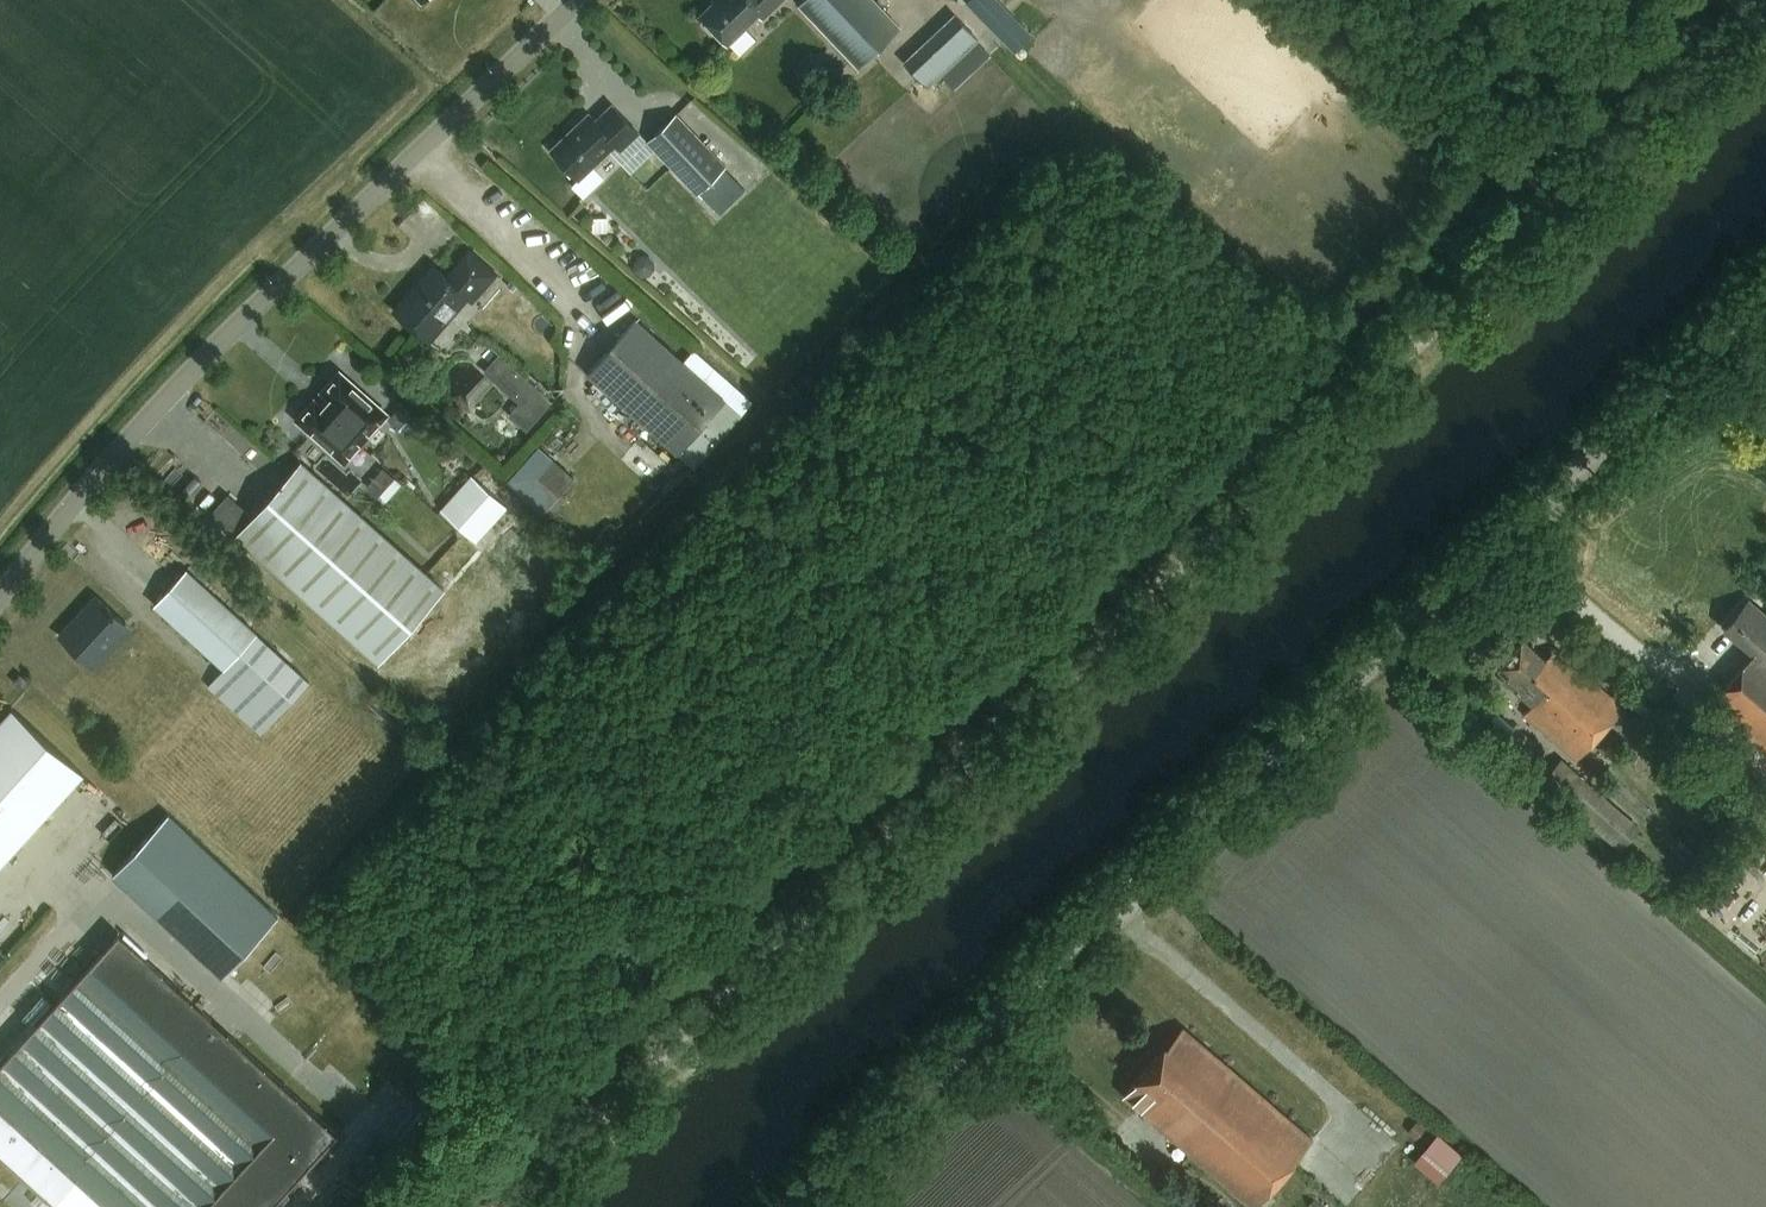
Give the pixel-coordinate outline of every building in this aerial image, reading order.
[(424,9),(434,0),(416,0),(424,9)] [(698,14),(701,17),(701,23),(709,31),(715,31),(726,43),(757,14),(761,18),(781,0),(712,0),(698,14)] [(873,0),(801,0),(798,3),(856,66),(898,26),(873,0)] [(954,13),(903,62),(927,88),(940,76),(954,90),(989,56),(976,42),(979,40),(954,13)] [(840,88),(843,67),(818,63),(815,84),(840,88)] [(636,134),(609,105),(592,121),(588,117),(576,129),(573,126),(547,151),(576,181),(613,145),(618,151),(636,134)] [(644,142),(695,195),(697,193),(711,207),(736,183),(722,169),(724,167),(673,115),(644,142)] [(472,302),(497,274),(470,251),(447,277),(437,269),(422,286),(418,283),(394,310),(419,332),(437,311),(445,318),(449,318),(455,311),(455,308),(466,296),(472,302)] [(694,350),(682,363),(633,320),(585,374),(676,454),(694,470),(742,416),(754,402),(694,350)] [(387,417),(341,375),(325,393),(332,399),(323,410),(316,404),(300,421),(346,463),(387,417)] [(539,473),(555,455),(540,442),(510,476),(546,508),(561,492),(539,473)] [(211,511),(235,532),(378,658),(441,587),(293,459),(250,513),(227,493),(211,511)] [(366,484),(384,502),(404,482),(386,464),(366,484)] [(477,541),(508,507),(472,475),(441,509),(477,541)] [(610,541),(601,532),(585,550),(594,558),(610,541)] [(225,669),(257,633),(186,568),(154,604),(225,669)] [(96,596),(59,635),(89,663),(126,623),(96,596)] [(1749,600),(1725,629),(1753,653),(1710,704),(1765,752),(1765,615),(1749,600)] [(1577,760),(1623,707),(1556,648),(1546,659),(1523,640),(1498,668),(1521,688),(1518,691),(1533,704),(1524,714),(1577,760)] [(13,682),(22,691),(29,683),(19,674),(13,682)] [(7,694),(17,702),(24,694),(14,686),(7,694)] [(11,708),(0,720),(0,866),(84,774),(11,708)] [(1560,757),(1539,782),(1621,851),(1641,826),(1560,757)] [(219,978),(275,916),(164,815),(108,877),(219,978)] [(1695,858),(1679,876),(1692,887),(1708,869),(1695,858)] [(0,1060),(0,1156),(56,1206),(273,1206),(340,1132),(117,930),(0,1060)] [(1123,1095),(1253,1206),(1254,1206),(1312,1139),(1183,1027),(1123,1095)]
